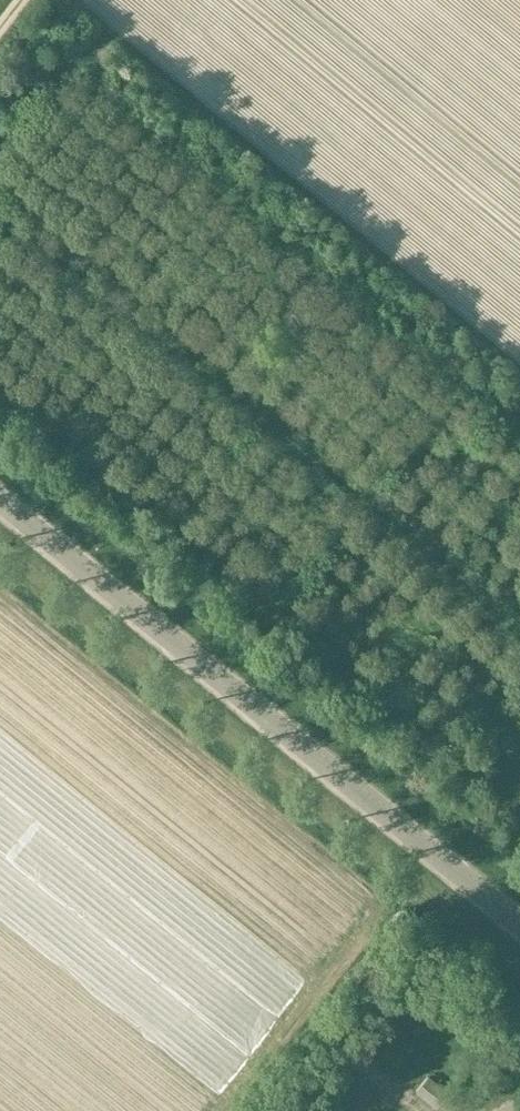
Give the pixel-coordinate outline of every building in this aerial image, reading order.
[(437,1107),(450,1092),(429,1075),(416,1091),(437,1107)]
